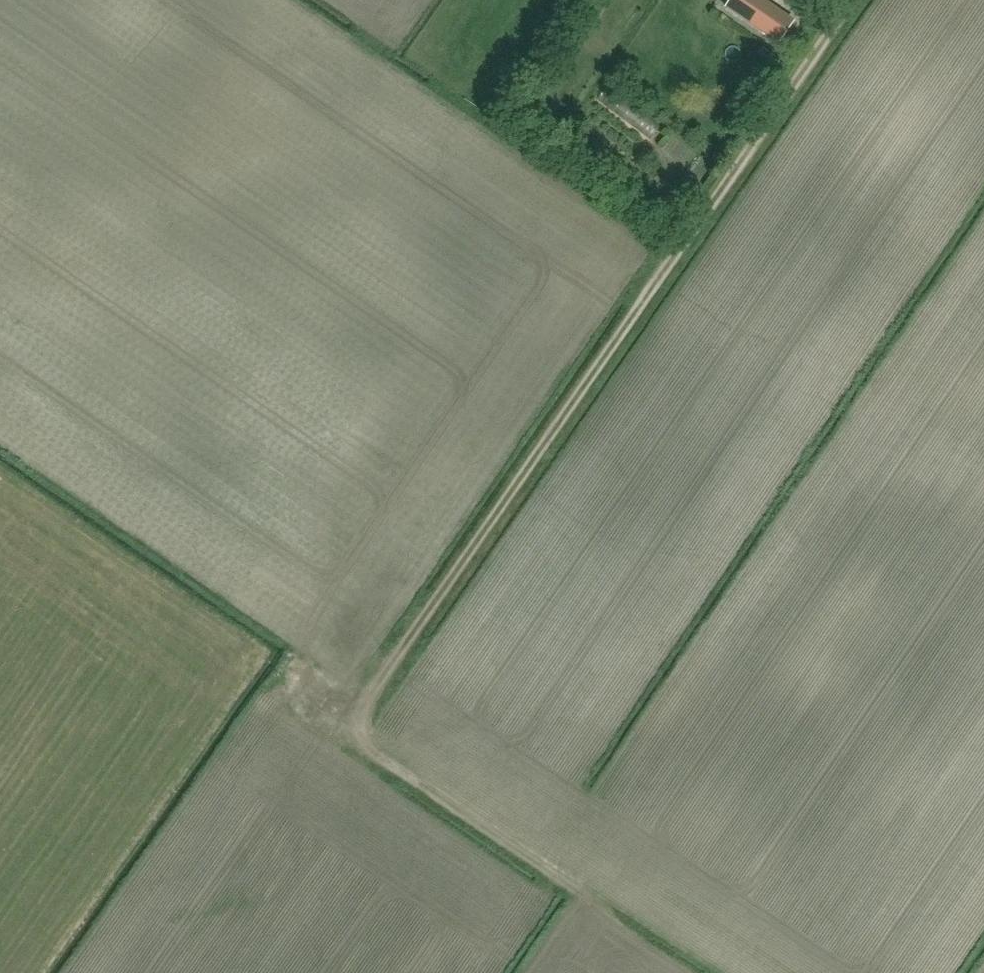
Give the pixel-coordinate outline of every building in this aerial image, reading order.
[(748,0),(724,0),(718,9),(771,45),(785,24),(748,0)]
